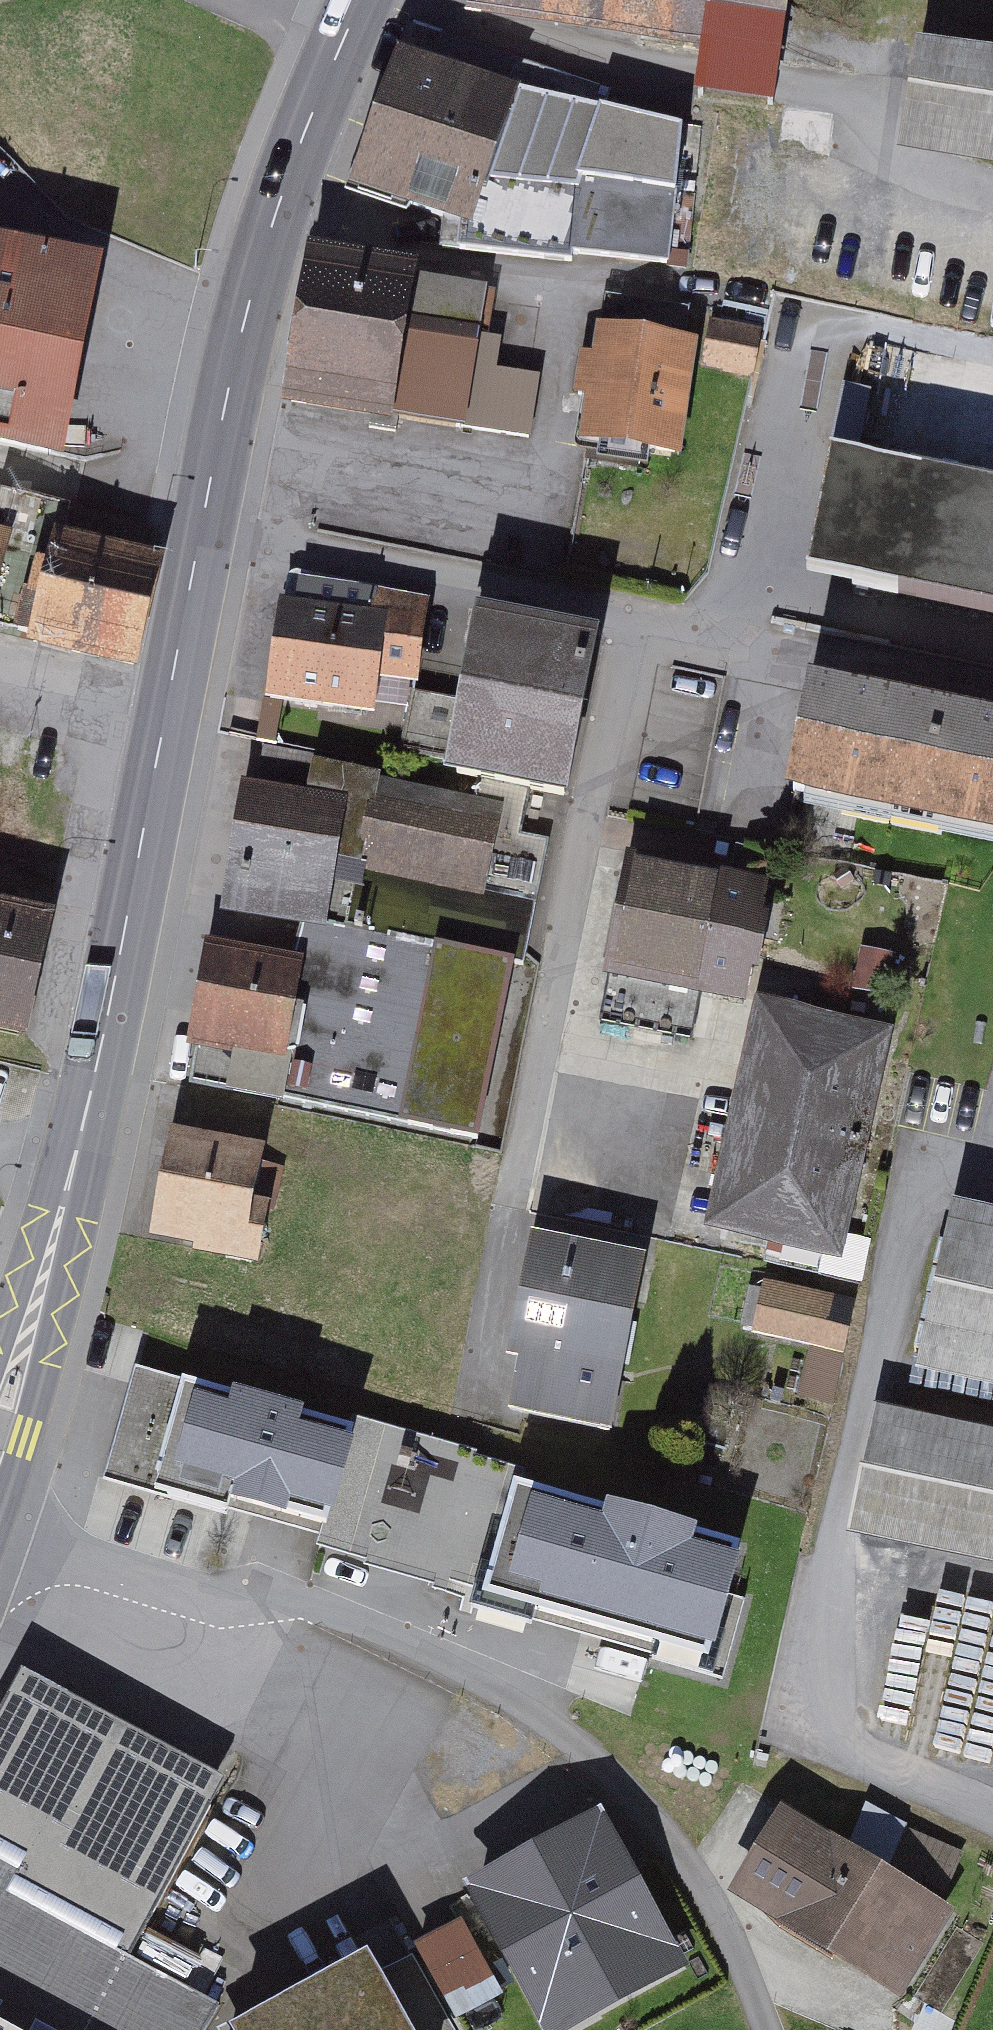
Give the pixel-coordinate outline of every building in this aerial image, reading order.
[(478,28),(719,60),(712,111),(791,121),(807,0),(482,0),(478,28)] [(930,54),(911,175),(992,188),(992,64),(930,54)] [(534,103),(411,55),(357,192),(481,240),(534,103)] [(518,184),(488,257),(707,271),(716,133),(600,126),(581,193),(518,184)] [(0,247),(0,462),(76,475),(113,266),(0,247)] [(324,257),(297,409),(483,441),(509,289),(324,257)] [(711,351),(612,336),(592,462),(692,477),(711,351)] [(829,587),(992,622),(992,492),(855,464),(829,587)] [(161,560),(53,537),(28,650),(137,673),(161,560)] [(0,542),(0,650),(1,651),(26,548),(0,542)] [(407,633),(298,614),(279,726),(388,744),(407,633)] [(623,647),(495,625),(466,793),(593,815),(623,647)] [(804,814),(992,855),(992,730),(829,695),(804,814)] [(344,794),(242,777),(220,903),(322,921),(344,794)] [(536,827),(390,801),(375,884),(522,910),(536,827)] [(784,905),(650,880),(621,1031),(706,1047),(715,997),(765,1007),(784,905)] [(0,887),(0,1028),(26,1033),(53,898),(0,887)] [(311,950),(203,931),(183,1047),(291,1066),(311,950)] [(525,972),(442,958),(410,1140),(493,1154),(525,972)] [(894,1036),(773,1014),(729,1245),(850,1268),(894,1036)] [(291,1155),(184,1137),(163,1258),(270,1276),(291,1155)] [(966,1218),(928,1394),(992,1408),(992,1224),(966,1218)] [(656,1268),(547,1247),(513,1428),(622,1448),(656,1268)] [(853,1301),(779,1287),(767,1347),(842,1361),(853,1301)] [(379,1435),(150,1375),(120,1489),(349,1549),(379,1435)] [(888,1420),(862,1549),(992,1574),(992,1440),(888,1420)] [(755,1560),(526,1494),(492,1611),(722,1676),(755,1560)] [(875,1739),(992,1756),(992,1611),(938,1602),(935,1622),(893,1616),(875,1739)] [(20,1659),(0,1696),(0,2029),(203,2029),(218,2001),(132,1954),(231,1775),(20,1659)] [(548,2029),(561,2029),(686,1963),(599,1803),(465,1876),(548,2029)] [(803,1824),(745,1914),(913,2024),(972,1934),(803,1824)] [(970,1867),(919,1844),(903,1880),(954,1902),(970,1867)] [(370,1940),(230,2015),(238,2029),(419,2029),(370,1940)]
